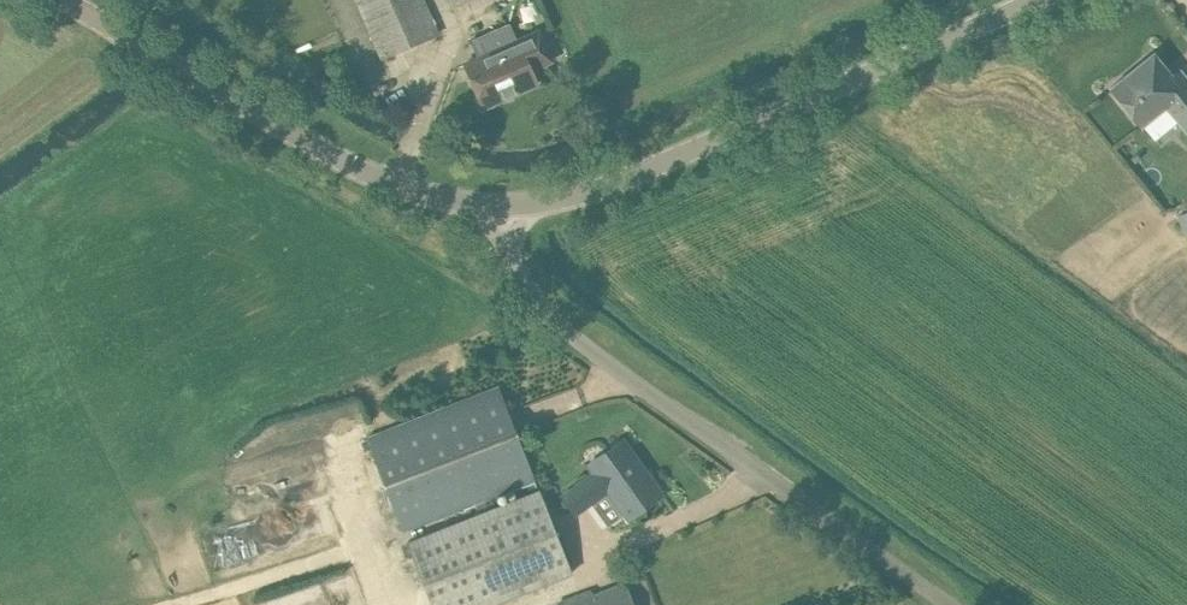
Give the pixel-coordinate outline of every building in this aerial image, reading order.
[(424,0),(356,0),(382,58),(439,33),(424,0)] [(515,41),(508,25),(469,42),(476,58),(464,64),(484,106),(537,83),(530,69),(551,60),(539,31),(515,41)] [(1153,53),(1110,88),(1141,126),(1166,106),(1186,132),(1186,78),(1179,69),(1168,78),(1162,71),(1166,68),(1153,53)] [(404,531),(535,480),(498,387),(367,438),(404,531)] [(662,494),(623,439),(604,452),(608,457),(591,469),(595,473),(562,496),(575,513),(607,490),(628,519),(662,494)] [(572,574),(539,490),(407,542),(431,604),(491,604),(572,574)] [(625,583),(593,595),(591,591),(556,604),(557,604),(634,604),(625,583)]
